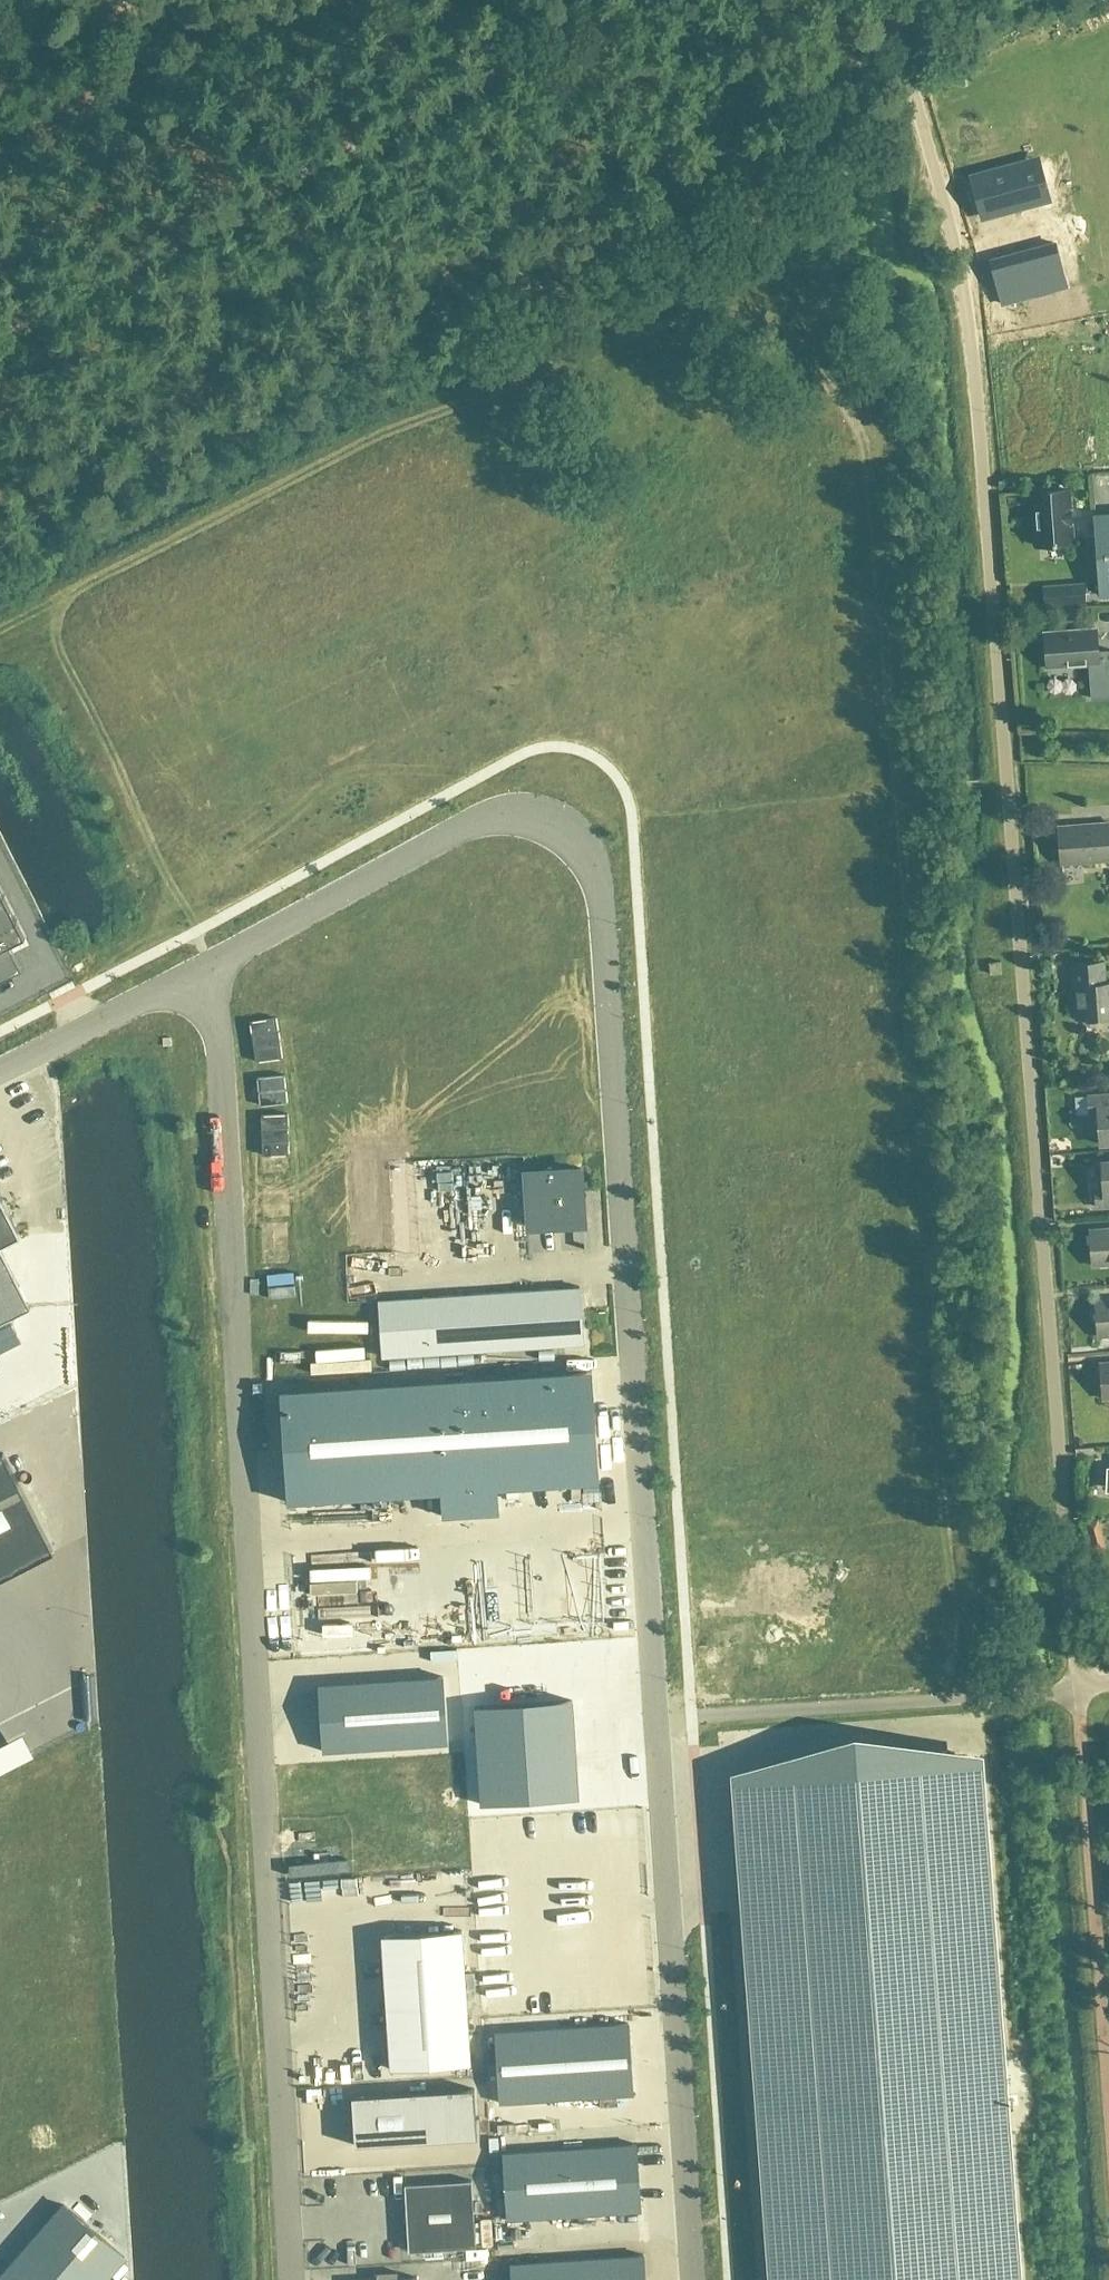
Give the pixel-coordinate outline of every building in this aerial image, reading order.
[(1033,162),(969,179),(979,218),(1044,200),(1033,162)] [(1002,272),(1004,324),(1044,322),(1041,270),(1002,272)] [(1033,493),(1037,546),(1073,543),(1069,490),(1033,493)] [(1095,515),(1101,595),(1108,595),(1108,514),(1095,515)] [(1085,603),(1084,584),(1045,587),(1046,606),(1085,603)] [(1045,633),(1047,668),(1088,665),(1091,698),(1108,696),(1108,651),(1099,652),(1097,629),(1045,633)] [(1059,827),(1062,864),(1108,860),(1108,823),(1059,827)] [(22,970),(9,946),(25,938),(0,888),(0,982),(22,970)] [(1001,962),(990,963),(991,974),(1003,973),(1001,962)] [(1073,965),(1077,1019),(1081,1019),(1086,1024),(1096,1023),(1101,1018),(1108,1017),(1108,983),(1106,984),(1105,962),(1073,965)] [(1089,1096),(1090,1114),(1098,1113),(1101,1145),(1108,1144),(1108,1095),(1089,1096)] [(1096,1189),(1097,1207),(1108,1206),(1108,1161),(1102,1162),(1104,1189),(1096,1189)] [(584,1223),(581,1168),(526,1171),(529,1228),(576,1225),(576,1223),(584,1223)] [(21,1237),(0,1196),(0,1248),(21,1237)] [(1093,1266),(1108,1265),(1108,1229),(1090,1230),(1093,1266)] [(550,1231),(535,1233),(538,1252),(553,1250),(550,1231)] [(31,1307),(0,1249),(0,1323),(31,1307)] [(580,1287),(378,1300),(382,1358),(583,1345),(580,1287)] [(1096,1301),(1099,1337),(1108,1336),(1108,1300),(1096,1301)] [(1101,1363),(1103,1399),(1108,1399),(1108,1363),(1101,1363)] [(594,1371),(283,1391),(290,1502),(445,1492),(446,1517),(501,1513),(500,1488),(601,1481),(594,1371)] [(54,1552),(3,1453),(0,1455),(0,1580),(54,1552)] [(443,1677),(318,1685),(323,1752),(447,1744),(443,1677)] [(572,1700),(474,1707),(481,1805),(579,1798),(572,1700)] [(969,1761),(834,1771),(837,1815),(779,1819),(785,1909),(756,1911),(783,2279),(1007,2279),(969,1761)] [(419,1955),(383,1957),(391,2070),(471,2064),(462,1931),(417,1934),(419,1955)] [(629,2023),(495,2032),(500,2103),(633,2094),(629,2023)] [(475,2089),(353,2097),(356,2146),(478,2138),(475,2089)] [(503,2153),(508,2220),(641,2211),(637,2144),(503,2153)] [(471,2181),(405,2185),(409,2251),(475,2247),(471,2181)] [(0,2278),(0,2279),(105,2279),(125,2257),(64,2205),(0,2278)] [(644,2255),(511,2265),(512,2279),(646,2279),(644,2255)]
